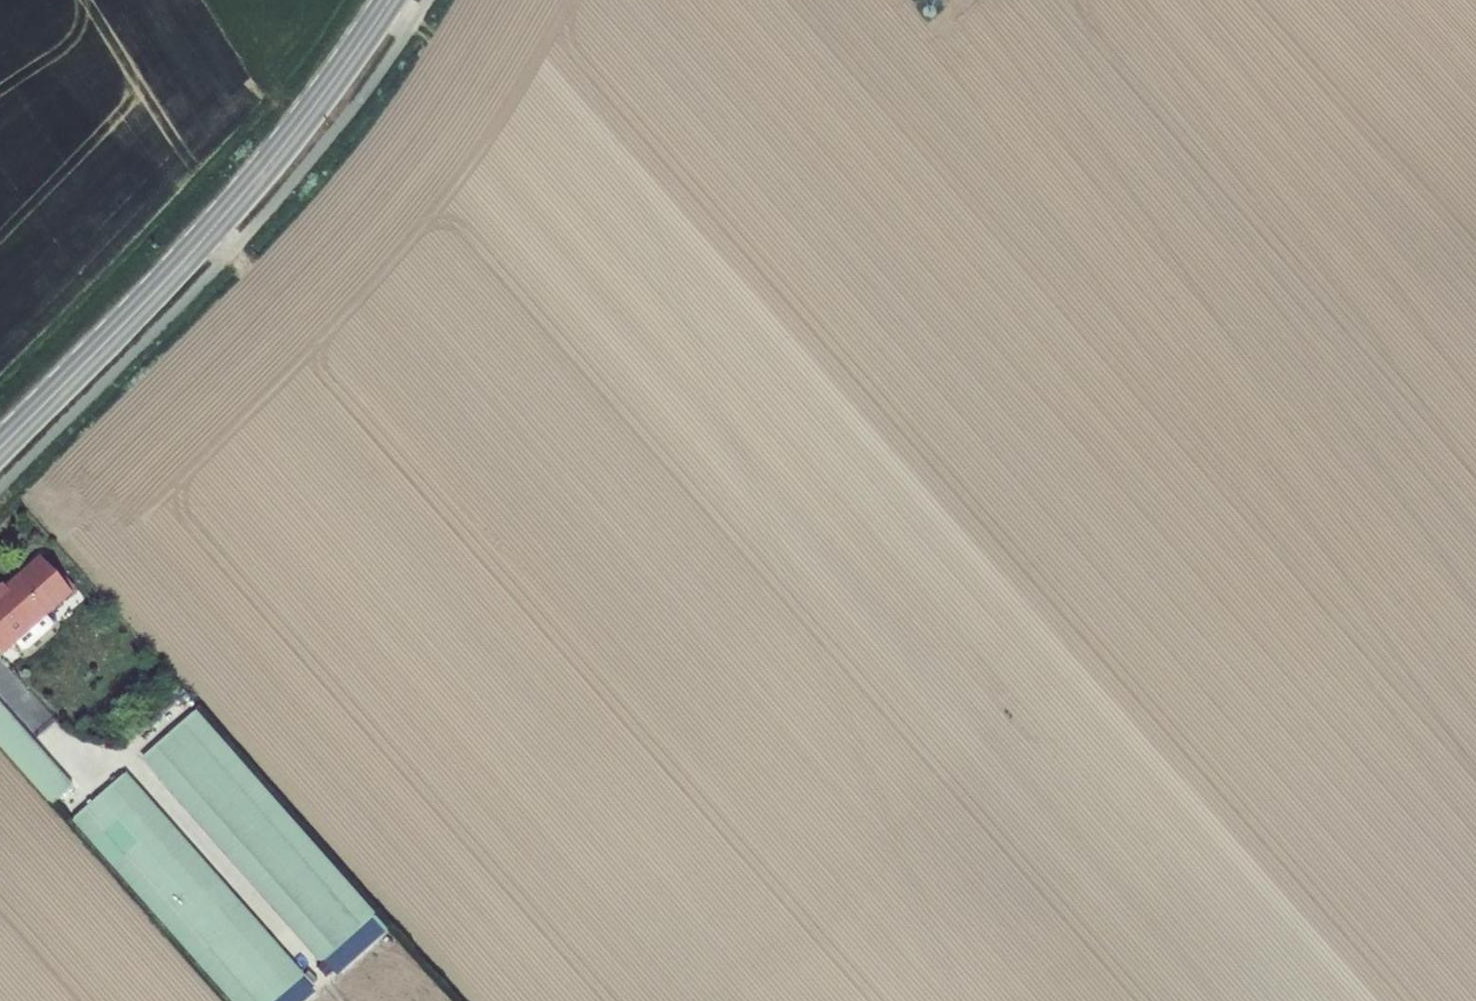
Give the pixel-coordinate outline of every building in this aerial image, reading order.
[(6,647),(76,584),(45,550),(0,590),(0,640),(6,647)] [(58,797),(78,779),(0,690),(0,732),(58,797)] [(202,701),(185,716),(353,906),(370,891),(202,701)] [(353,906),(185,716),(164,735),(332,924),(353,906)] [(332,924),(164,735),(147,750),(315,939),(332,924)] [(131,764),(114,779),(282,969),(299,954),(131,764)] [(282,969),(114,779),(93,798),(261,987),(282,969)] [(76,813),(243,1000),(246,1000),(261,987),(93,798),(76,813)]
